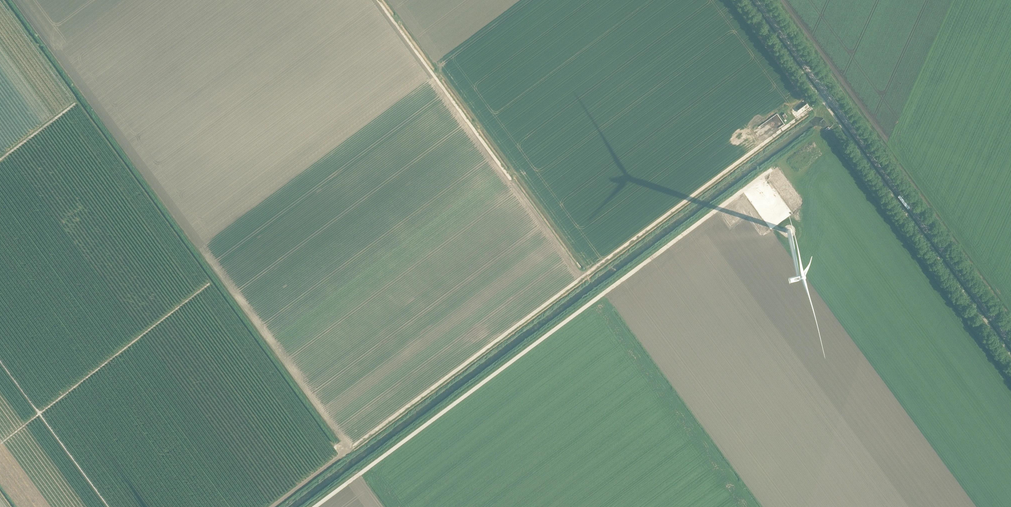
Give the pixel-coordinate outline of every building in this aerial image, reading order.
[(794,232),(794,231),(794,230),(793,229),(793,228),(792,228),(792,227),(791,227),(790,227),(789,226),(788,227),(787,227),(786,227),(786,228),(785,228),(785,229),(784,230),(784,231),(784,232),(784,233),(785,234),(785,235),(786,235),(786,236),(787,236),(788,236),(789,236),(790,236),(791,236),(792,236),(792,235),(793,235),(793,234),(794,233),(794,232)]
